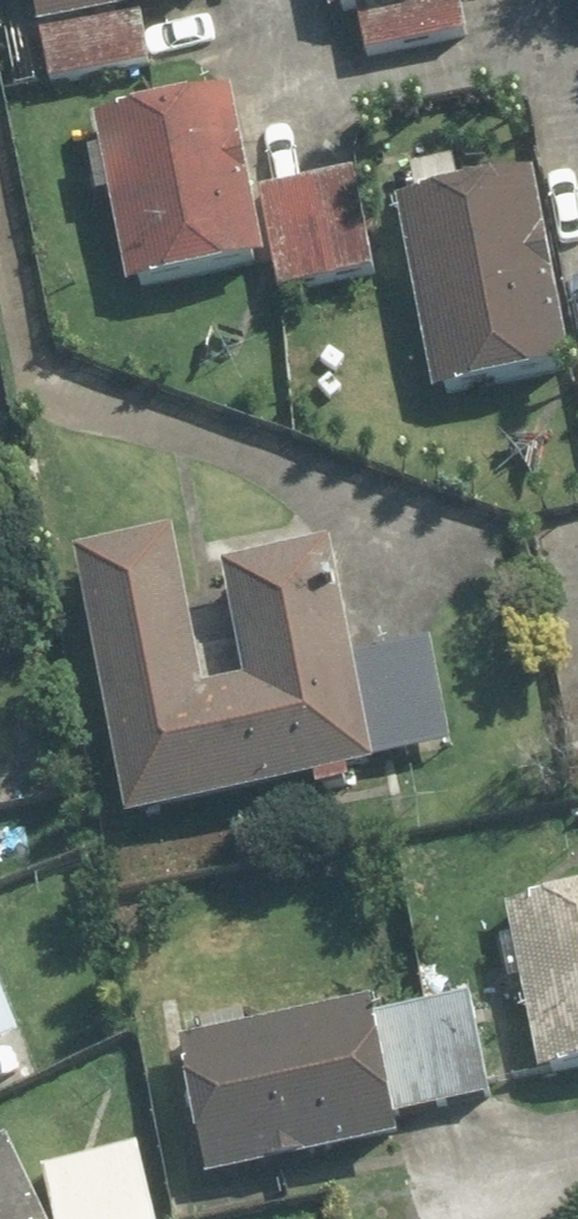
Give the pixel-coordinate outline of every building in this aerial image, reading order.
[(42,90),(147,68),(136,14),(201,0),(23,0),(42,90)] [(315,15),(366,7),(374,57),(463,42),(456,0),(313,0),(315,15)] [(229,100),(93,120),(119,295),(262,274),(265,294),(366,280),(351,179),(243,195),(229,100)] [(565,377),(528,178),(386,204),(423,403),(565,377)] [(172,539),(72,556),(121,833),(374,788),(370,764),(447,750),(428,643),(346,658),(328,558),(215,579),(235,692),(200,698),(172,539)] [(502,911),(508,939),(490,943),(499,986),(513,983),(534,1082),(577,1072),(577,895),(502,911)] [(483,1098),(464,999),(369,1016),(368,1007),(174,1044),(201,1184),(395,1148),(389,1116),(483,1098)] [(16,1046),(0,1004),(0,1052),(16,1046)] [(0,1149),(0,1218),(151,1218),(136,1147),(17,1178),(2,1148),(0,1149)]
